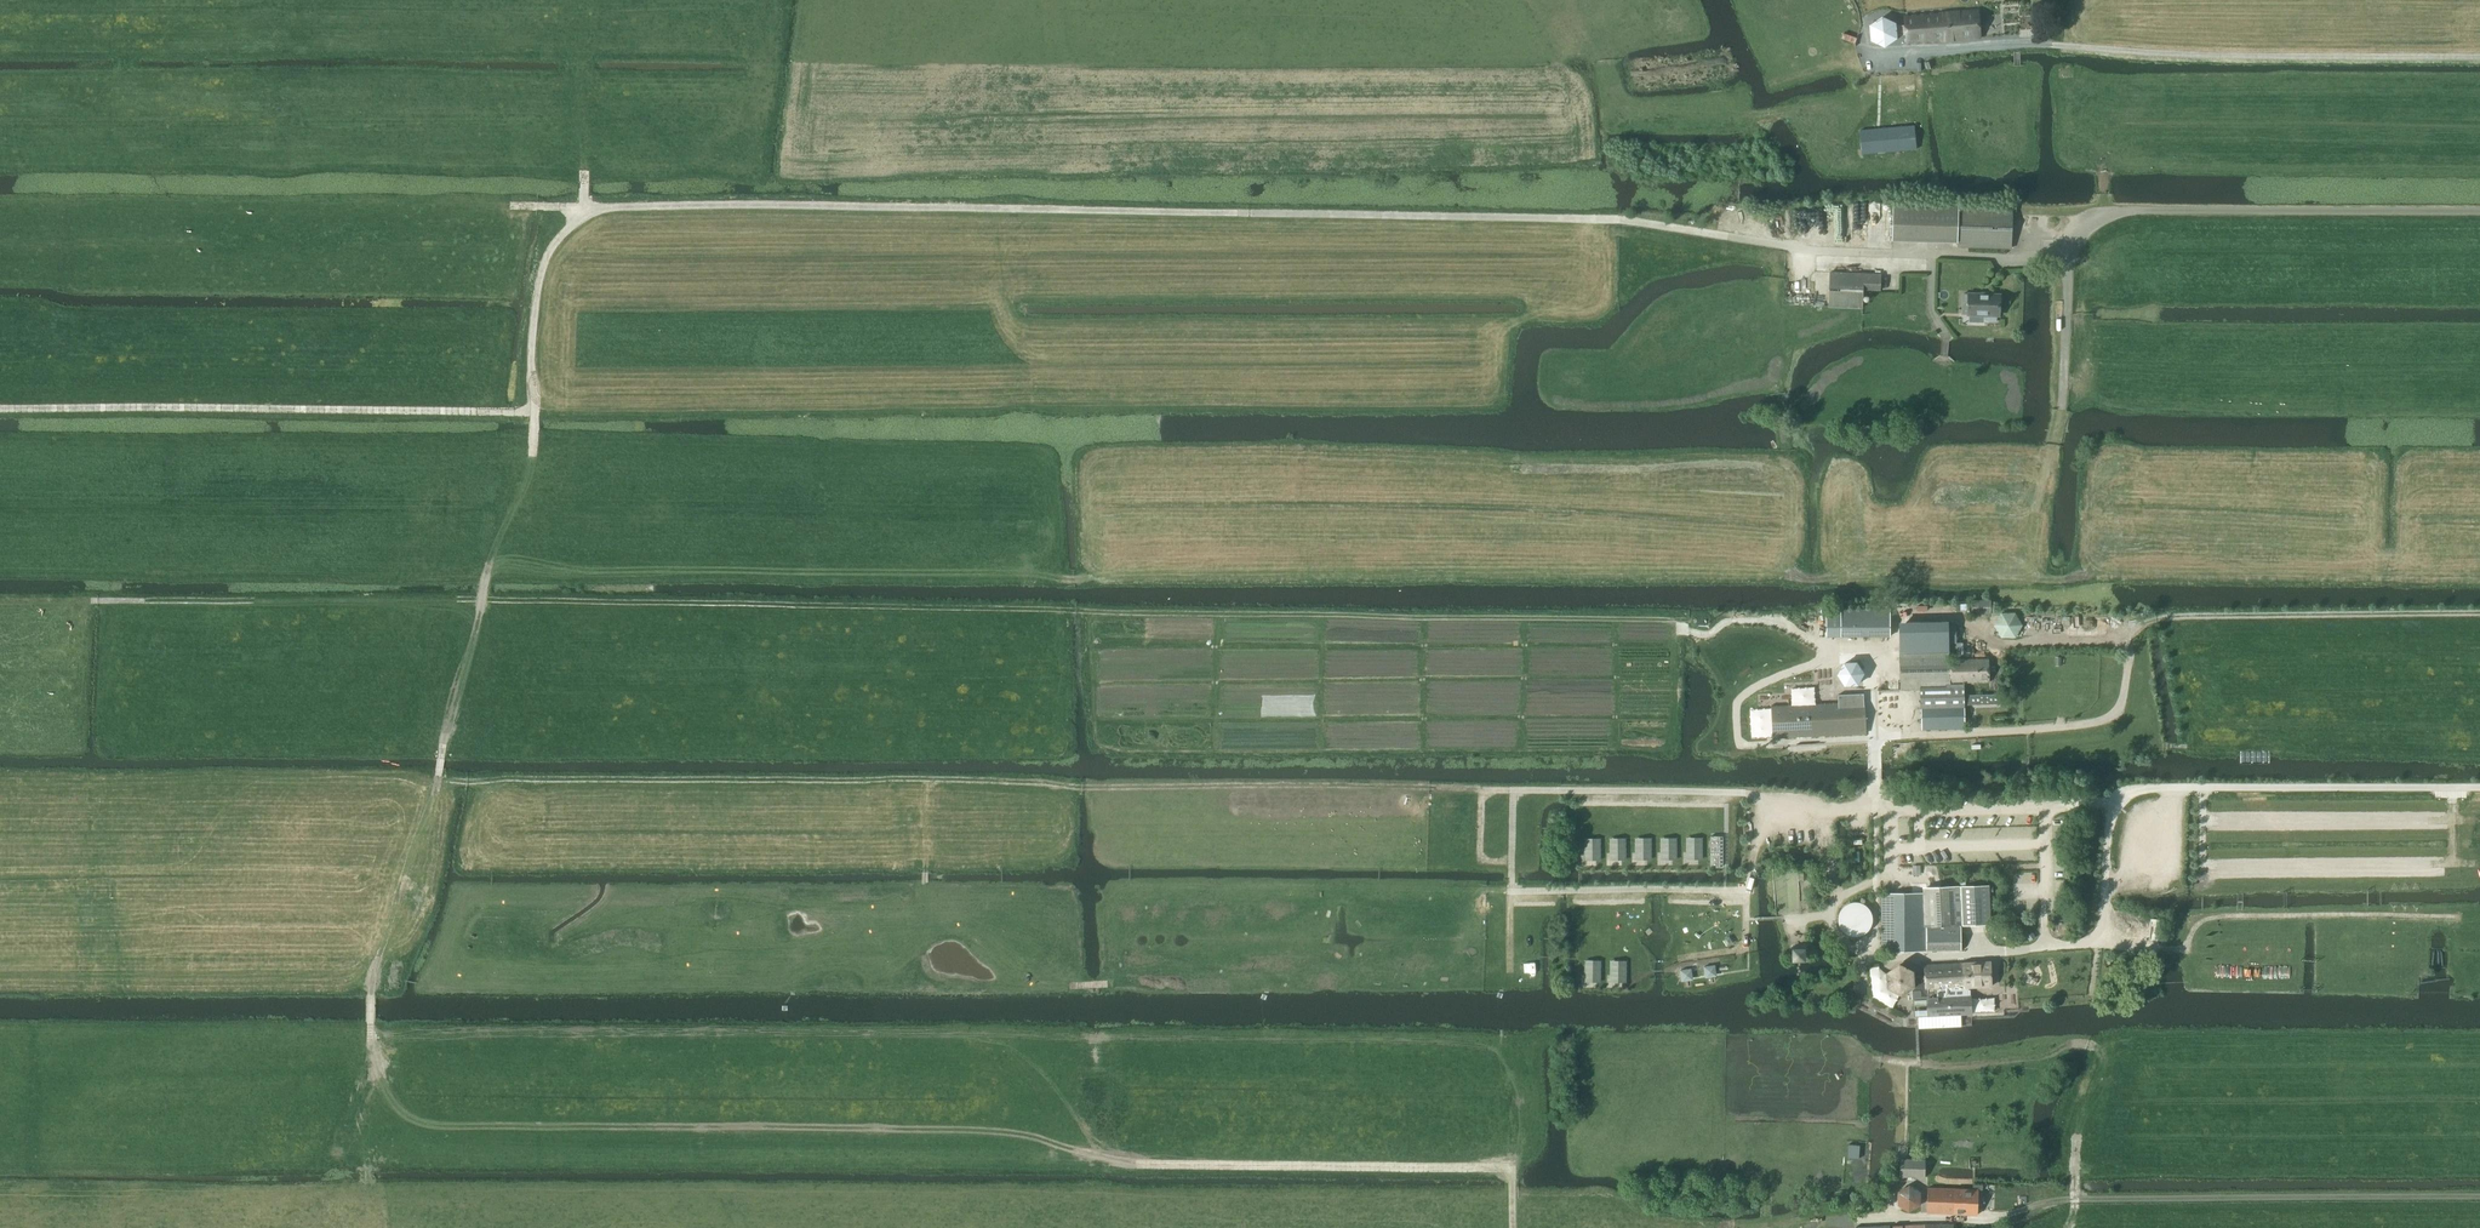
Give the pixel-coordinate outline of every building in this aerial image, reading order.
[(1880,20),(1871,26),(1872,40),(1884,46),(1896,38),(1896,36),(1898,36),(1903,35),(1905,35),(1906,45),(1980,38),(1978,10),(1904,16),(1904,17),(1904,23),(1905,25),(1904,26),(1900,26),(1895,26),(1895,24),(1884,19),(1882,18),(1880,20)] [(1860,131),(1862,154),(1916,149),(1914,125),(1860,131)] [(1957,247),(2011,248),(2012,208),(1893,205),(1892,241),(1957,243),(1957,247)] [(1881,290),(1881,275),(1830,273),(1829,307),(1863,308),(1863,290),(1881,290)] [(1962,295),(1962,314),(1968,314),(1968,315),(1985,315),(1984,322),(1996,322),(1996,316),(1999,316),(1999,295),(1968,294),(1968,295),(1962,295)] [(1827,610),(1827,637),(1890,637),(1890,609),(1827,610)] [(1994,626),(2002,638),(2017,637),(2023,625),(2015,612),(2002,613),(1994,626)] [(1988,659),(1950,660),(1949,643),(1957,643),(1956,627),(1901,628),(1903,690),(1921,690),(1922,729),(1963,728),(1962,683),(1989,682),(1988,659)] [(1831,685),(1843,691),(1854,685),(1853,672),(1843,665),(1832,672),(1831,685)] [(1773,735),(1773,738),(1865,734),(1864,702),(1805,705),(1785,706),(1772,706),(1773,735)] [(1961,950),(1961,926),(1990,925),(1988,886),(1926,887),(1926,894),(1881,894),(1882,951),(1961,950)] [(1871,920),(1871,917),(1871,914),(1870,911),(1869,908),(1867,906),(1864,904),(1861,903),(1858,902),(1855,902),(1852,902),(1849,903),(1847,905),(1844,907),(1843,910),(1842,913),(1841,916),(1841,919),(1842,922),(1844,925),(1846,928),(1848,930),(1851,931),(1854,932),(1857,932),(1861,931),(1863,930),(1866,928),(1868,926),(1870,923),(1871,920)] [(1990,962),(1964,963),(1965,988),(1968,987),(1991,986),(1990,962)] [(1899,965),(1887,973),(1888,987),(1901,993),(1913,985),(1915,1017),(1918,1017),(1919,1029),(1961,1027),(1961,1023),(1961,1015),(1971,1014),(1971,1004),(1970,996),(1968,996),(1968,987),(1965,988),(1964,963),(1924,965),(1925,981),(1918,981),(1913,981),(1912,971),(1899,965)] [(1716,964),(1703,966),(1705,978),(1717,976),(1716,964)] [(1692,968),(1680,969),(1681,980),(1694,979),(1692,968)] [(1892,1177),(1900,1177),(1925,1177),(1925,1160),(1900,1159),(1900,1163),(1893,1163),(1892,1177)] [(1922,1192),(1911,1184),(1899,1190),(1898,1203),(1909,1211),(1921,1205),(1922,1192)] [(1977,1215),(1977,1190),(1927,1188),(1927,1213),(1977,1215)]
